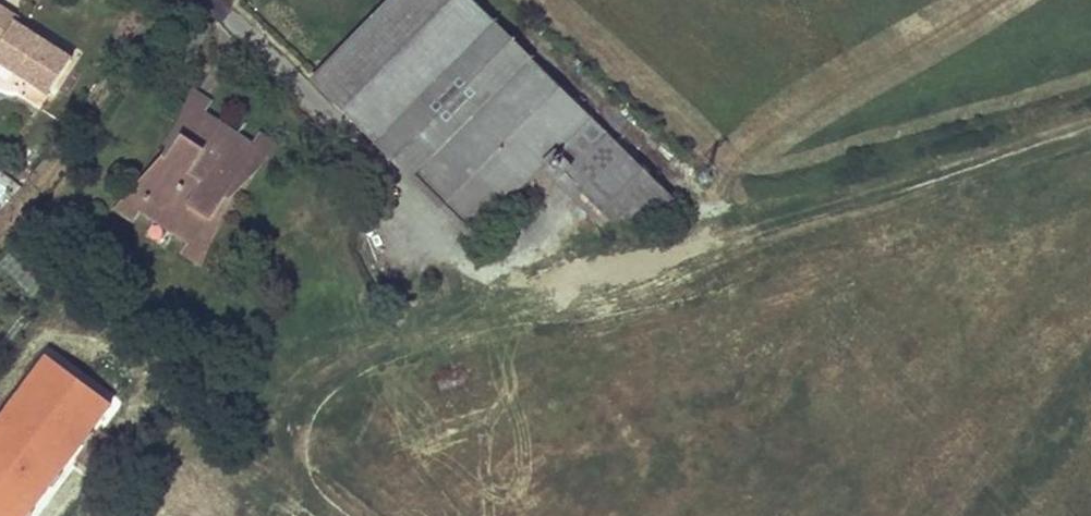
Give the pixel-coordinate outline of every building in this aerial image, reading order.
[(316,79),(473,234),(545,163),(559,178),(558,180),(595,217),(666,197),(588,119),(590,117),(560,88),(471,0),(394,0),(316,79)] [(46,94),(70,57),(13,21),(16,16),(0,6),(0,65),(46,94)] [(132,221),(143,203),(140,201),(197,113),(200,115),(211,98),(196,88),(163,158),(115,210),(132,221)] [(200,115),(197,113),(140,201),(143,203),(192,237),(195,239),(254,149),(251,147),(200,115)] [(195,239),(192,237),(182,254),(198,265),(229,196),(278,142),(263,131),(251,147),(254,149),(195,239)] [(31,377),(43,383),(57,361),(46,354),(31,377)] [(0,450),(0,494),(21,508),(44,473),(49,476),(104,391),(57,361),(43,383),(31,377),(12,409),(22,415),(13,428),(0,450)] [(104,391),(49,476),(58,482),(113,396),(104,391)] [(3,421),(13,428),(22,415),(12,409),(3,421)] [(116,487),(103,502),(112,509),(123,493),(116,487)]
